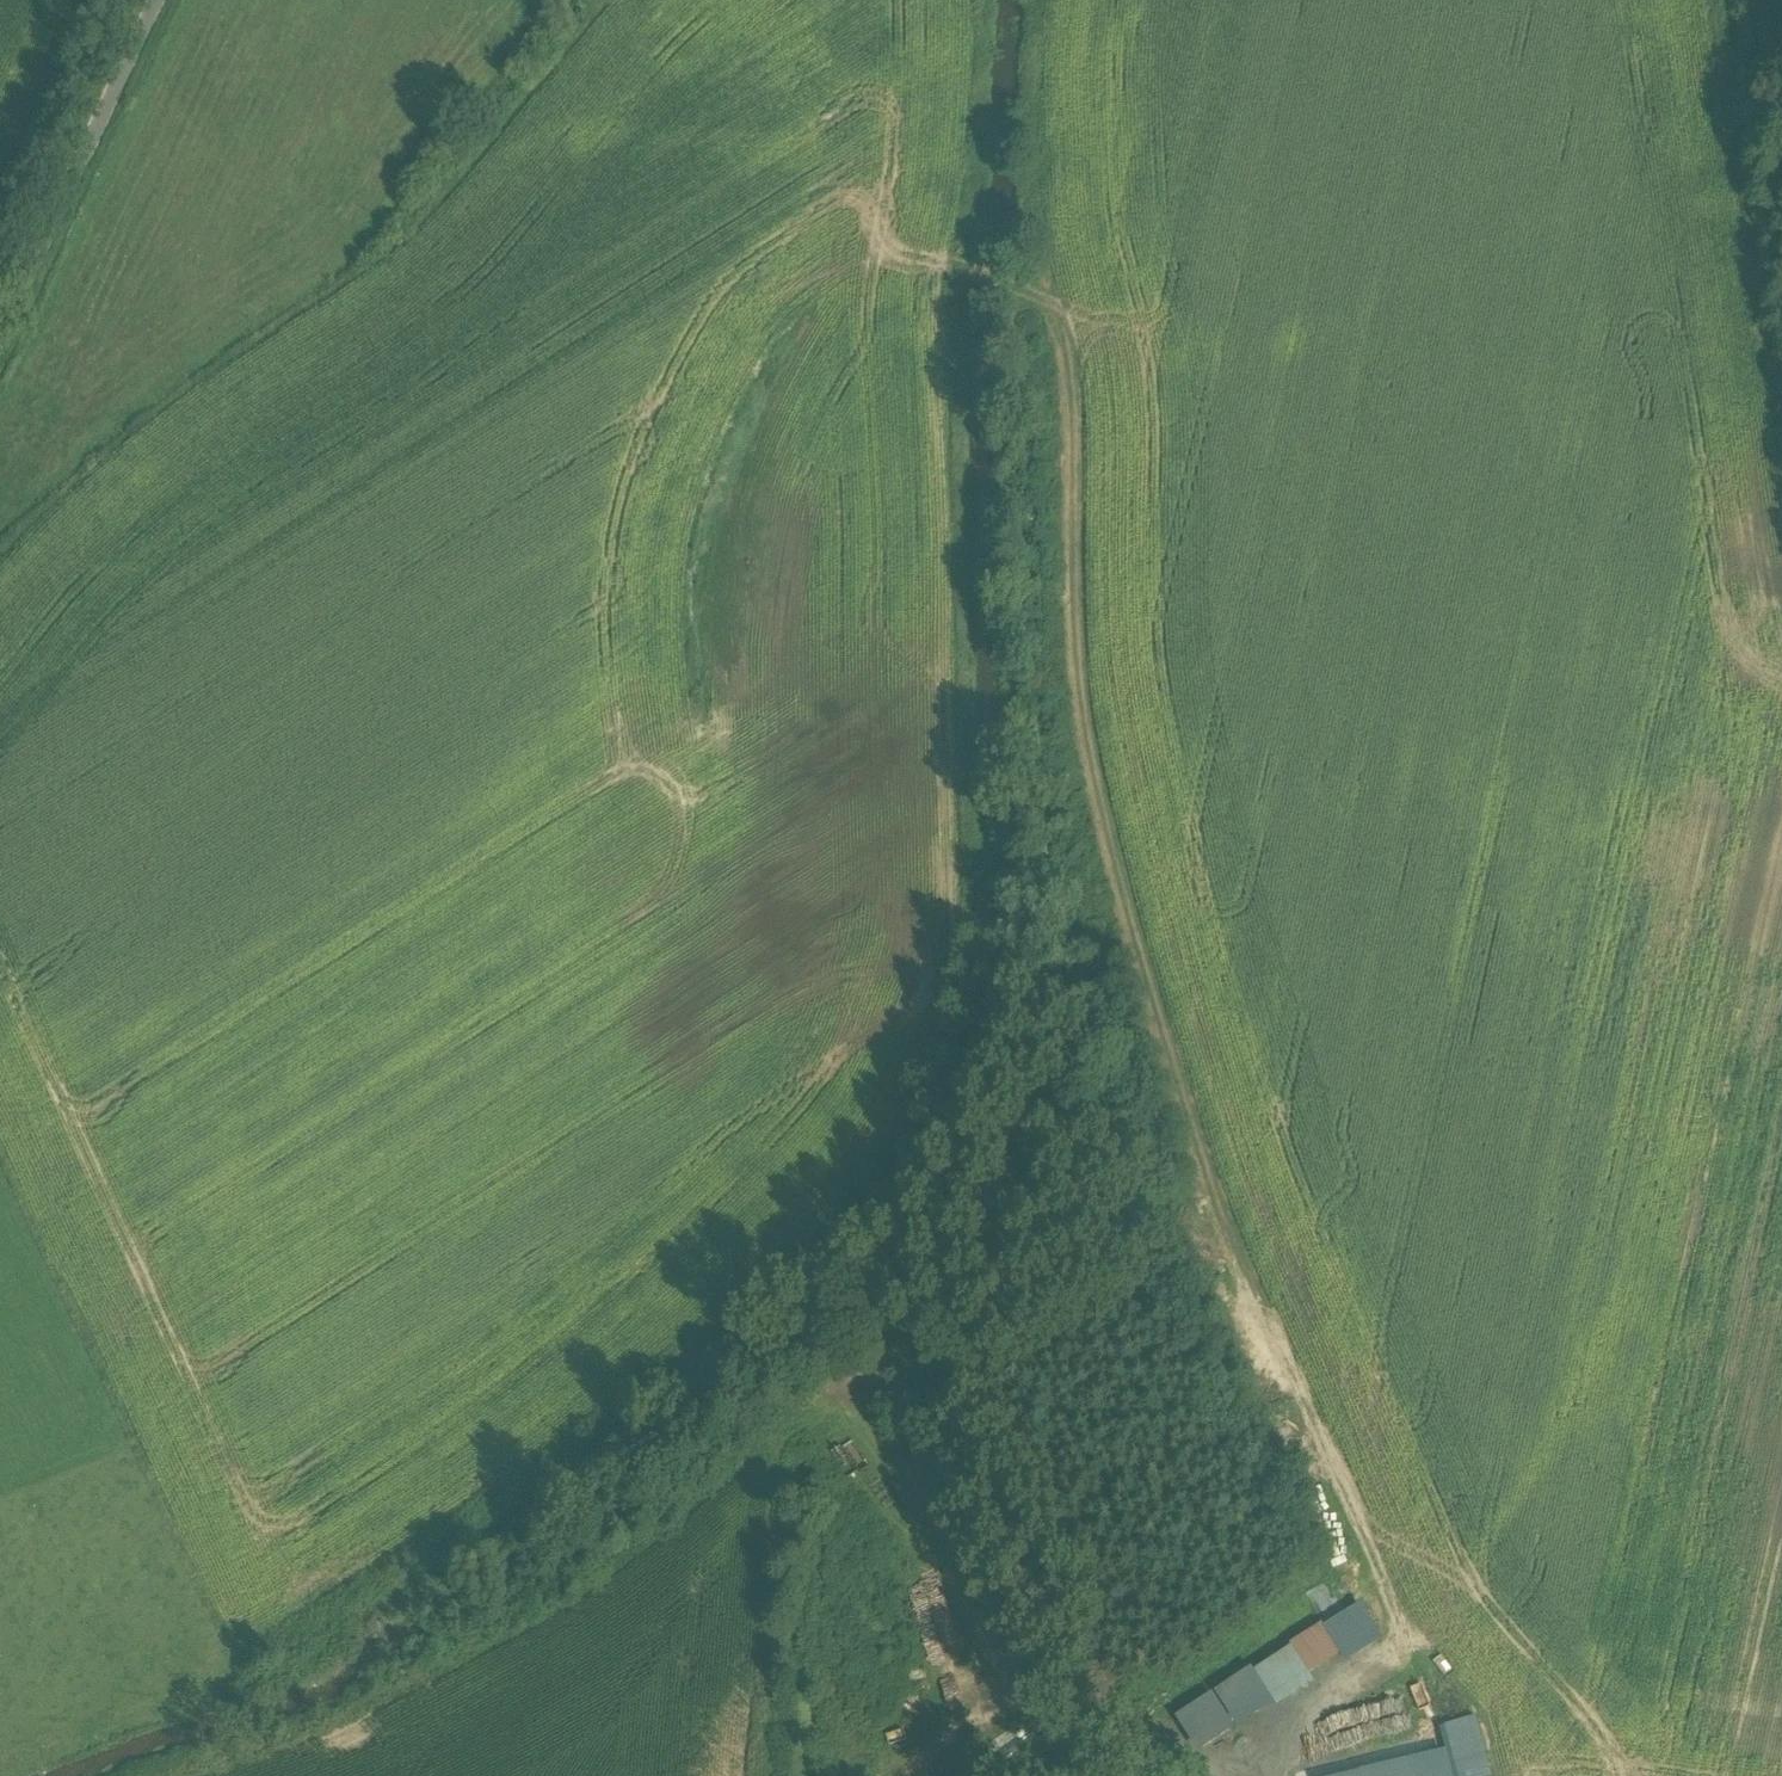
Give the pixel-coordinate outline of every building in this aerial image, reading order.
[(1332,1582),(1309,1592),(1323,1624),(1346,1614),(1332,1582)] [(1368,1603),(1217,1686),(1239,1727),(1320,1683),(1316,1676),(1387,1637),(1368,1603)] [(1447,1735),(1434,1690),(1423,1693),(1436,1738),(1447,1735)] [(1381,1775),(1428,1775),(1424,1764),(1381,1775)]
